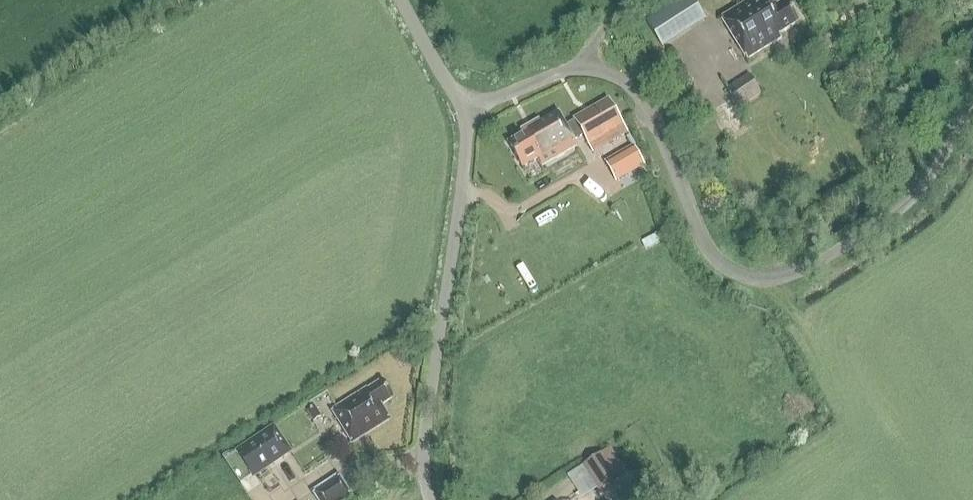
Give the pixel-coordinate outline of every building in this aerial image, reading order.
[(703,17),(692,0),(684,0),(648,23),(661,43),(703,17)] [(721,18),(747,59),(782,37),(780,34),(800,21),(787,0),(777,7),(773,0),(751,0),(721,18)] [(897,2),(883,11),(889,21),(904,12),(897,2)] [(727,89),(740,107),(762,92),(749,74),(727,89)] [(538,121),(521,130),(524,134),(508,143),(522,167),(538,159),(542,165),(576,145),(574,141),(583,136),(588,145),(605,136),(609,143),(627,133),(607,100),(573,119),(574,121),(565,126),(557,112),(538,122),(538,121)] [(632,147),(606,162),(617,180),(643,165),(632,147)] [(331,411),(351,443),(389,419),(380,405),(392,398),(382,381),(367,390),(366,389),(331,411)] [(322,413),(317,404),(309,409),(315,419),(322,413)] [(255,474),(289,451),(273,427),(239,450),(255,474)] [(626,473),(609,447),(566,476),(581,499),(596,489),(598,491),(626,473)] [(317,499),(343,499),(350,496),(337,476),(312,492),(317,499)]
